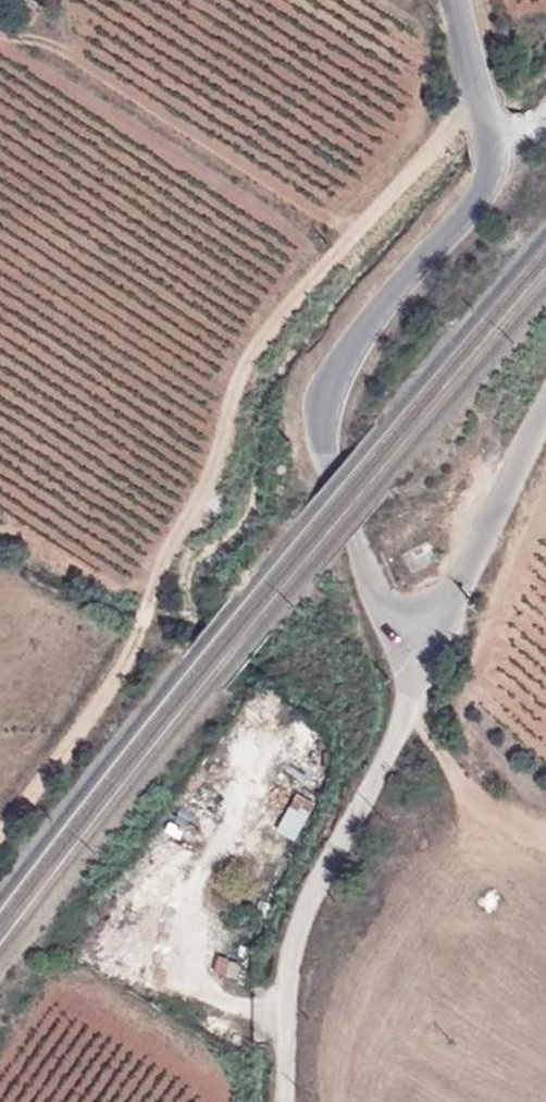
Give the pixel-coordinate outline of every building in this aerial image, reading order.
[(274,827),(293,839),(314,801),(295,790),(274,827)]
